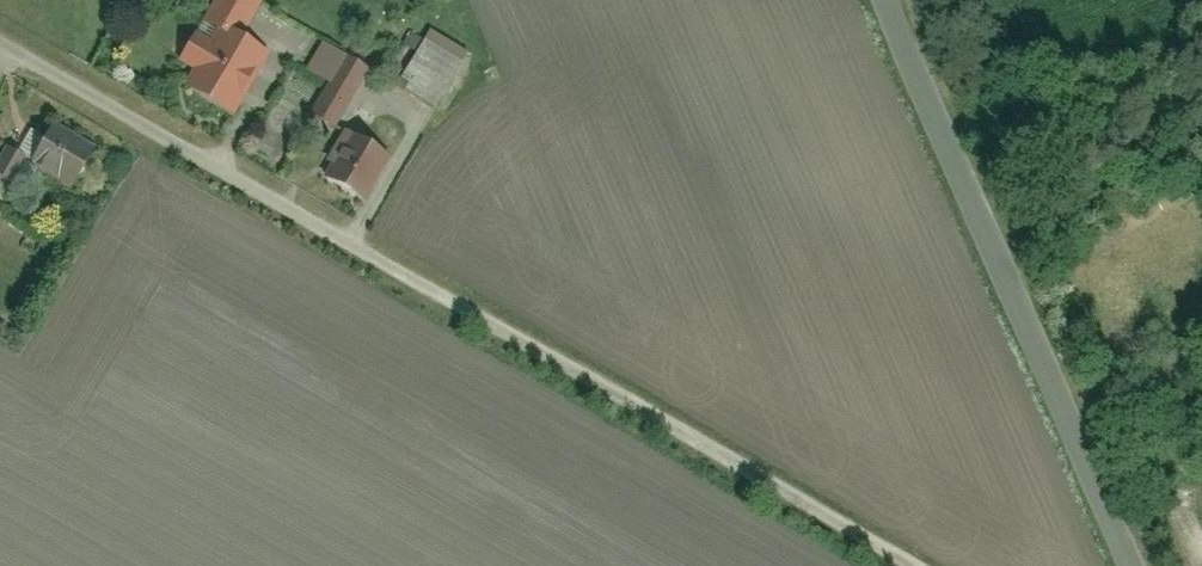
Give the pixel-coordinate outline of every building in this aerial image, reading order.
[(197,29),(216,40),(208,54),(184,41),(170,65),(194,78),(185,92),(234,120),(270,57),(242,42),(261,8),(247,0),(213,0),(197,29)] [(424,41),(395,92),(435,116),(465,65),(424,41)] [(342,64),(310,123),(337,138),(369,79),(342,64)] [(50,129),(28,168),(75,194),(97,155),(50,129)] [(352,134),(325,172),(369,202),(396,164),(352,134)]
